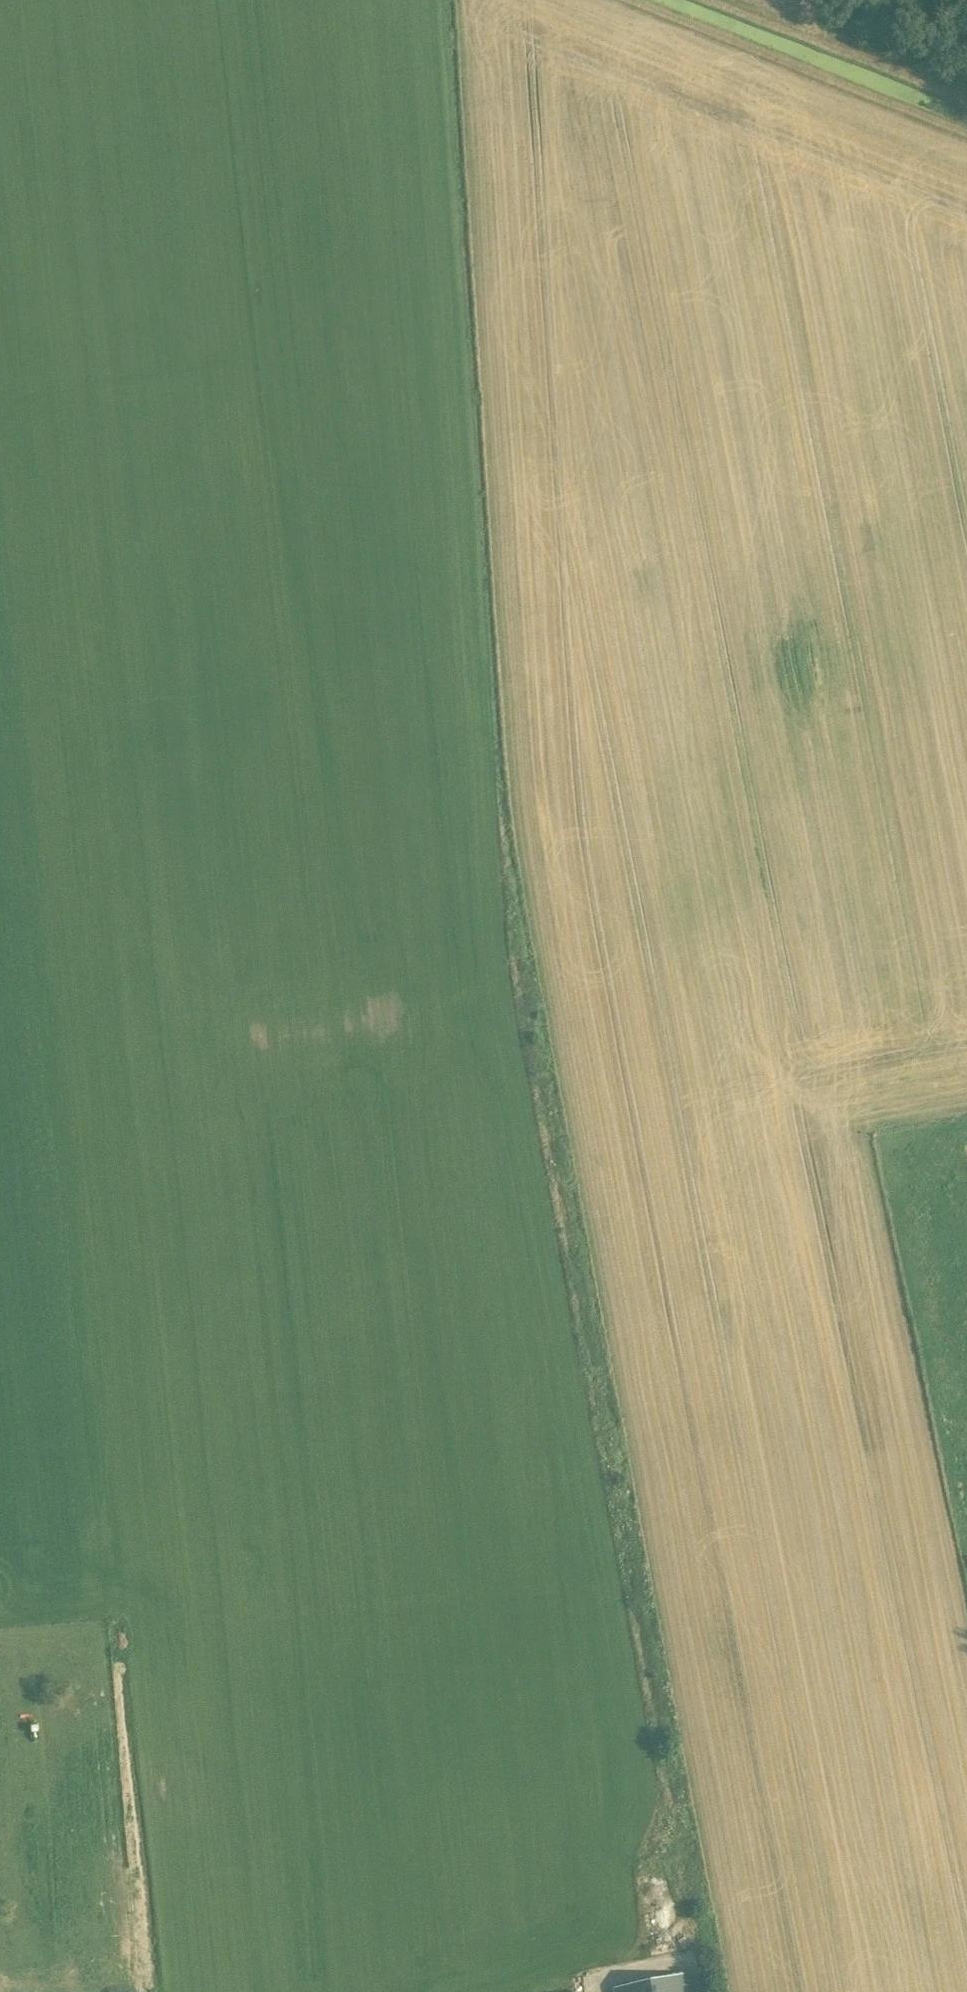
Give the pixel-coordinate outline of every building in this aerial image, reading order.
[(612,1987),(613,1991),(689,1991),(685,1973),(612,1987)]
